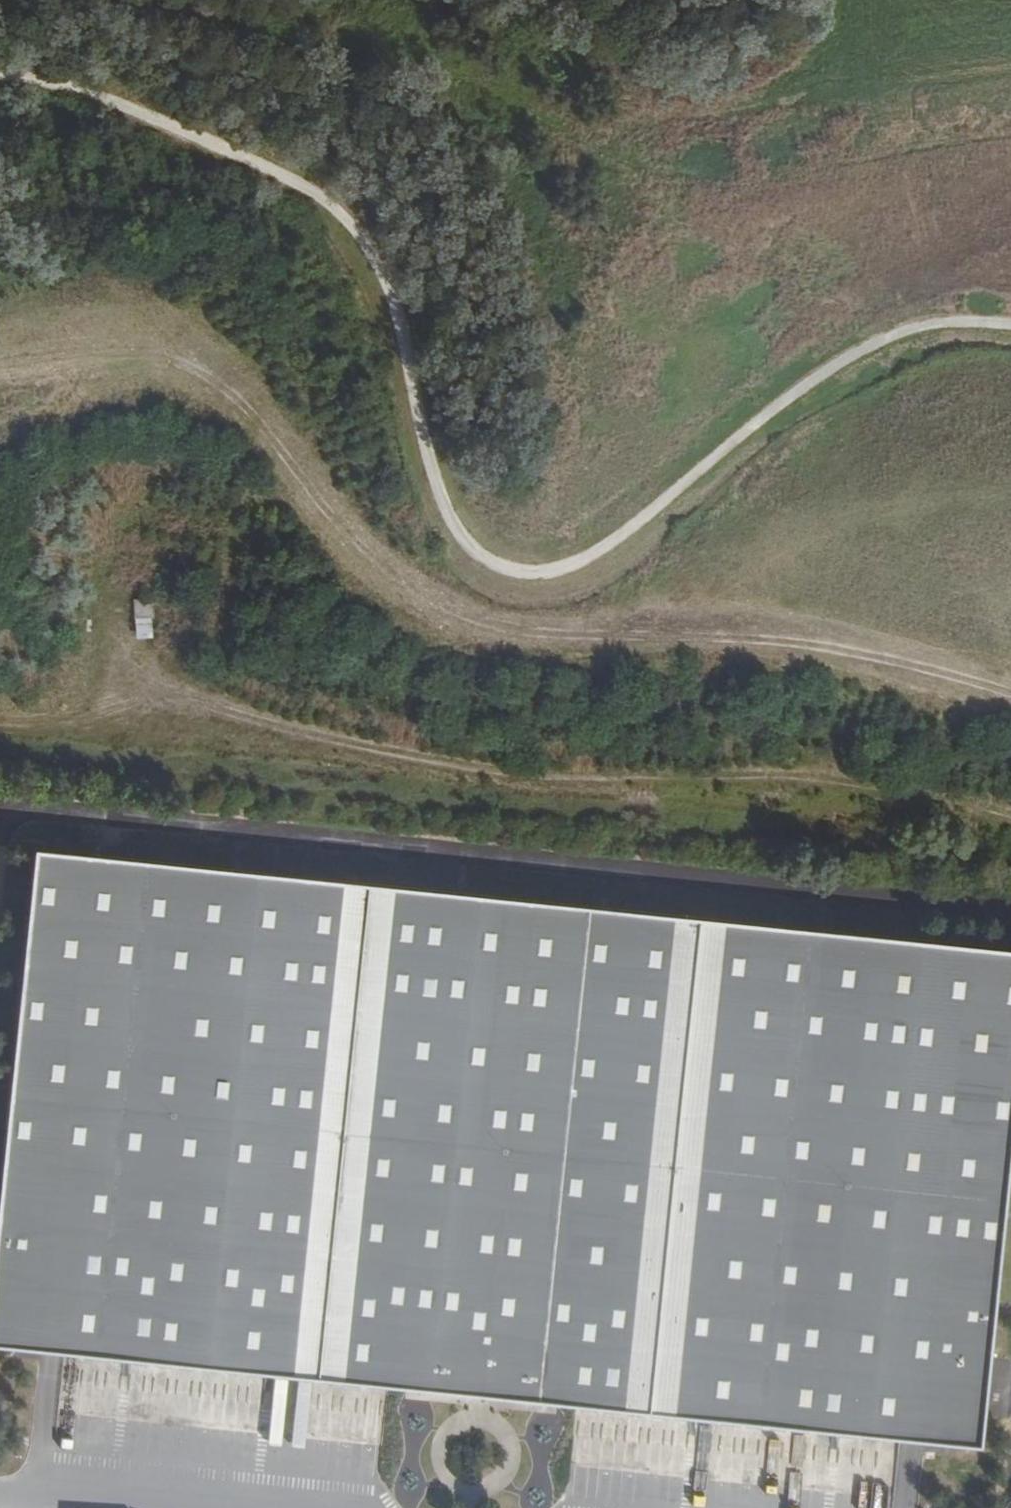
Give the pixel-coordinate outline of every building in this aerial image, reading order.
[(136,638),(153,638),(153,600),(135,600),(136,638)] [(45,840),(0,1286),(0,1336),(991,1437),(1010,1238),(1010,938),(45,840)]
